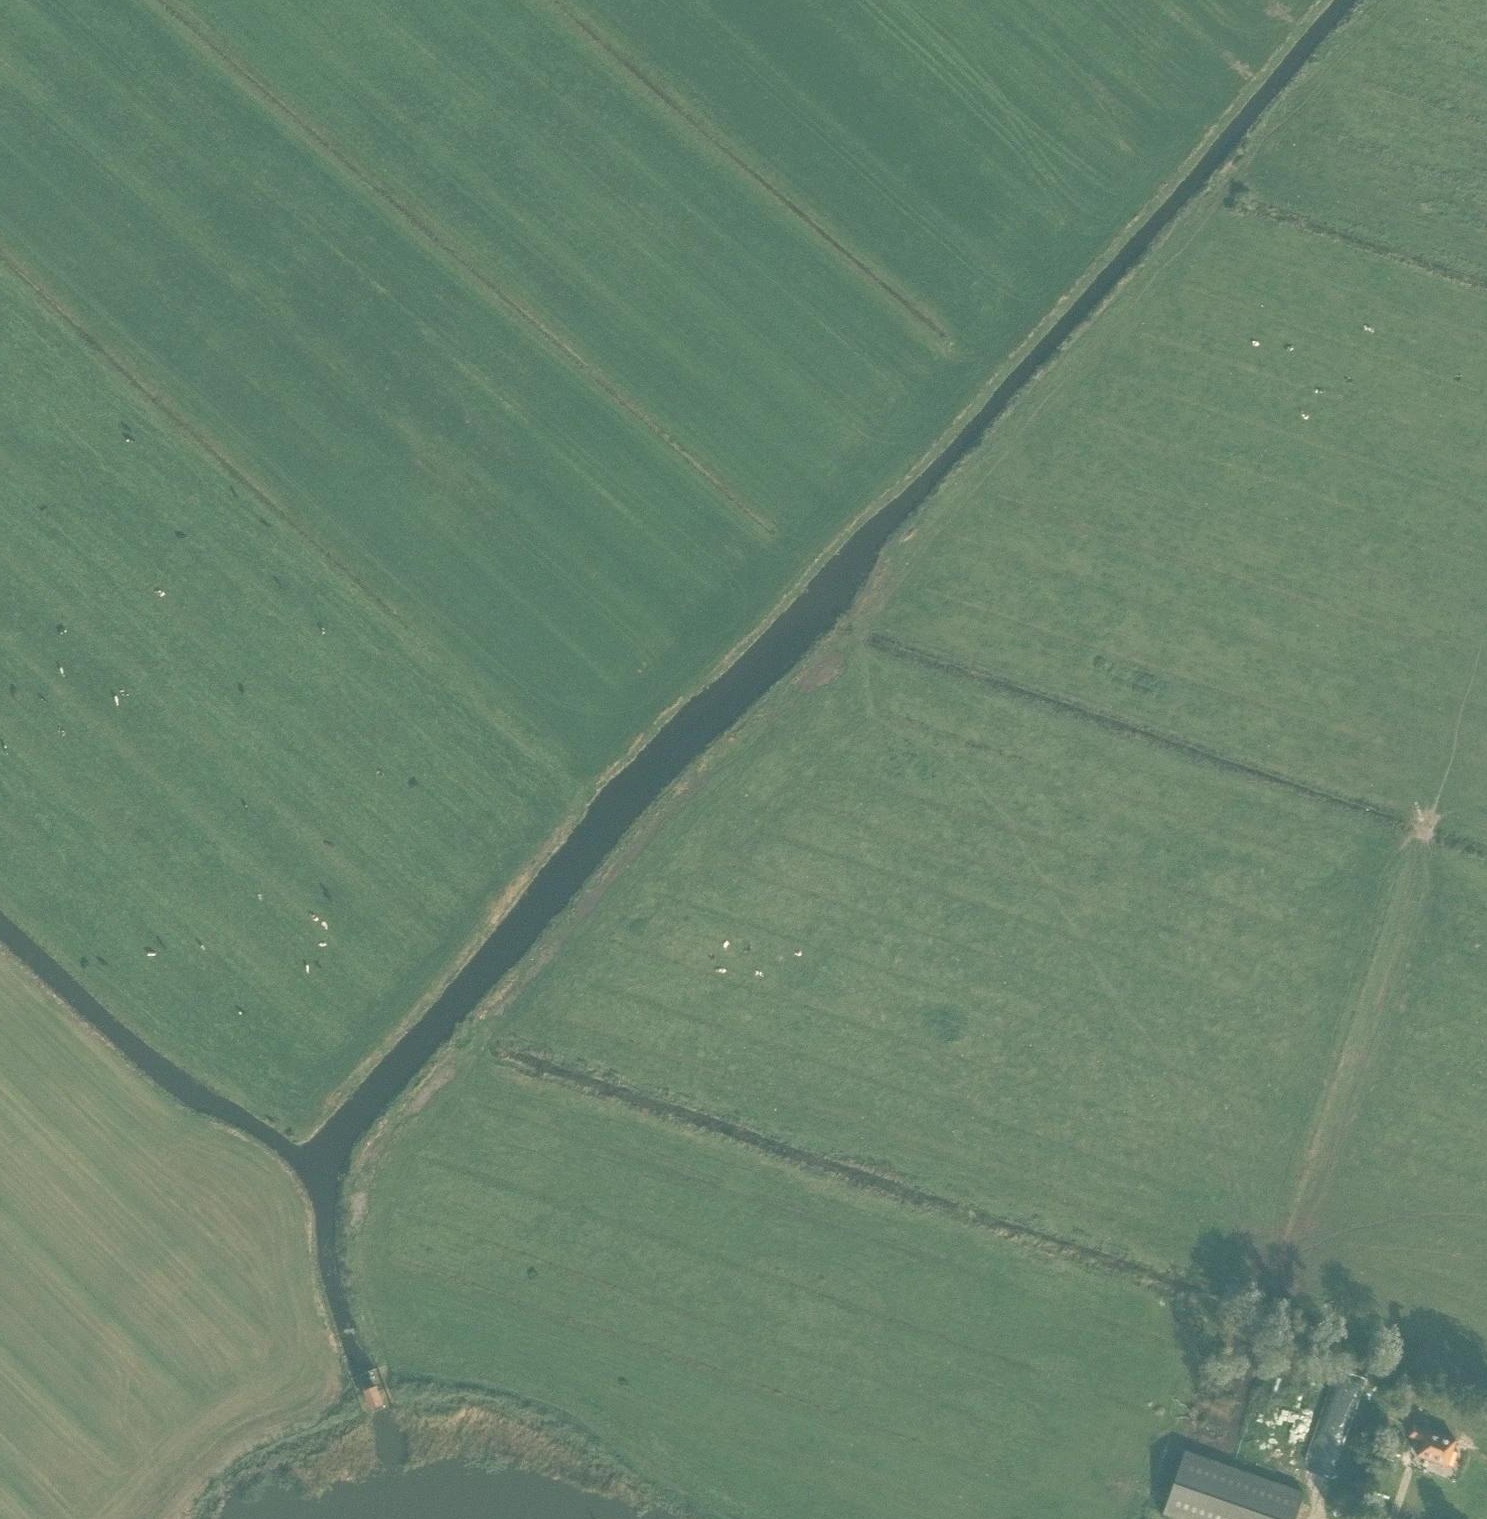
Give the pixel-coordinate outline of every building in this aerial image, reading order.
[(1304,1446),(1330,1458),(1364,1382),(1338,1371),(1304,1446)] [(1456,1439),(1414,1425),(1410,1435),(1423,1439),(1418,1455),(1448,1465),(1456,1439)] [(1186,1450),(1164,1514),(1179,1518),(1294,1518),(1304,1492),(1186,1450)]
